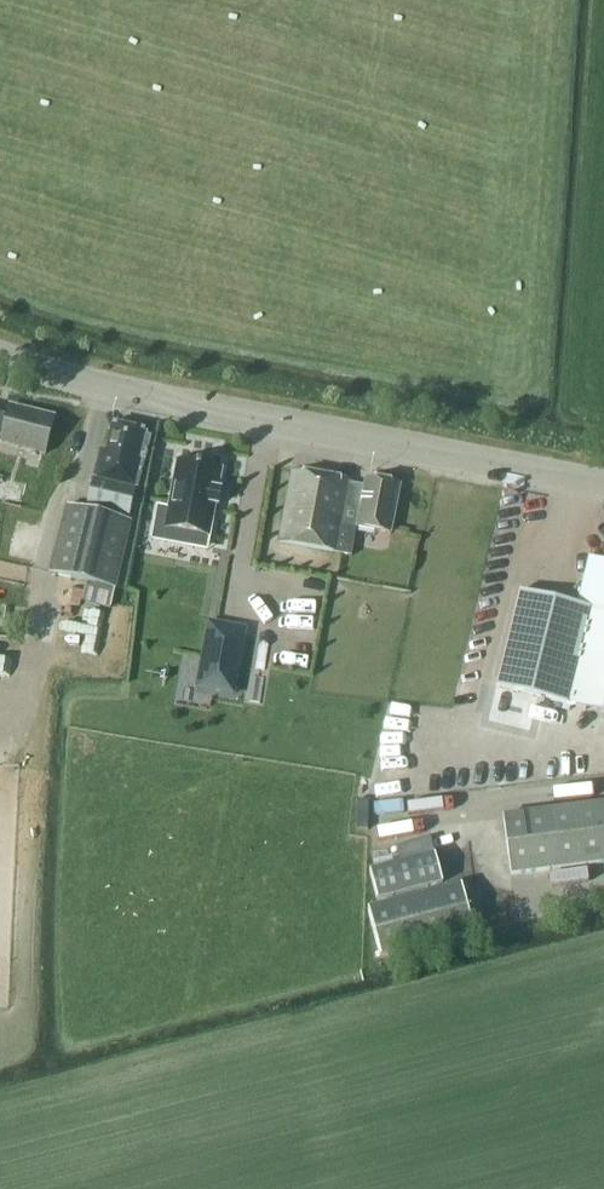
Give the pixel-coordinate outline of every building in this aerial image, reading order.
[(1,444),(46,455),(55,418),(10,407),(8,415),(0,413),(0,439),(2,439),(1,444)] [(140,484),(148,451),(143,450),(148,433),(113,424),(106,451),(100,450),(86,511),(68,507),(52,575),(116,590),(132,522),(129,521),(137,484),(140,484)] [(217,491),(220,471),(178,463),(166,530),(208,537),(214,507),(218,508),(220,492),(217,491)] [(278,543),(351,555),(356,528),(390,535),(400,485),(366,479),(365,487),(351,485),(352,482),(292,471),(278,543)] [(578,607),(520,592),(496,688),(603,715),(603,563),(590,559),(578,607)] [(213,628),(202,689),(234,694),(245,634),(213,628)] [(368,778),(371,802),(431,793),(427,768),(368,778)] [(511,876),(603,864),(603,805),(503,818),(511,876)] [(370,872),(377,900),(443,883),(435,855),(370,872)] [(462,886),(368,911),(380,957),(474,933),(462,886)]
